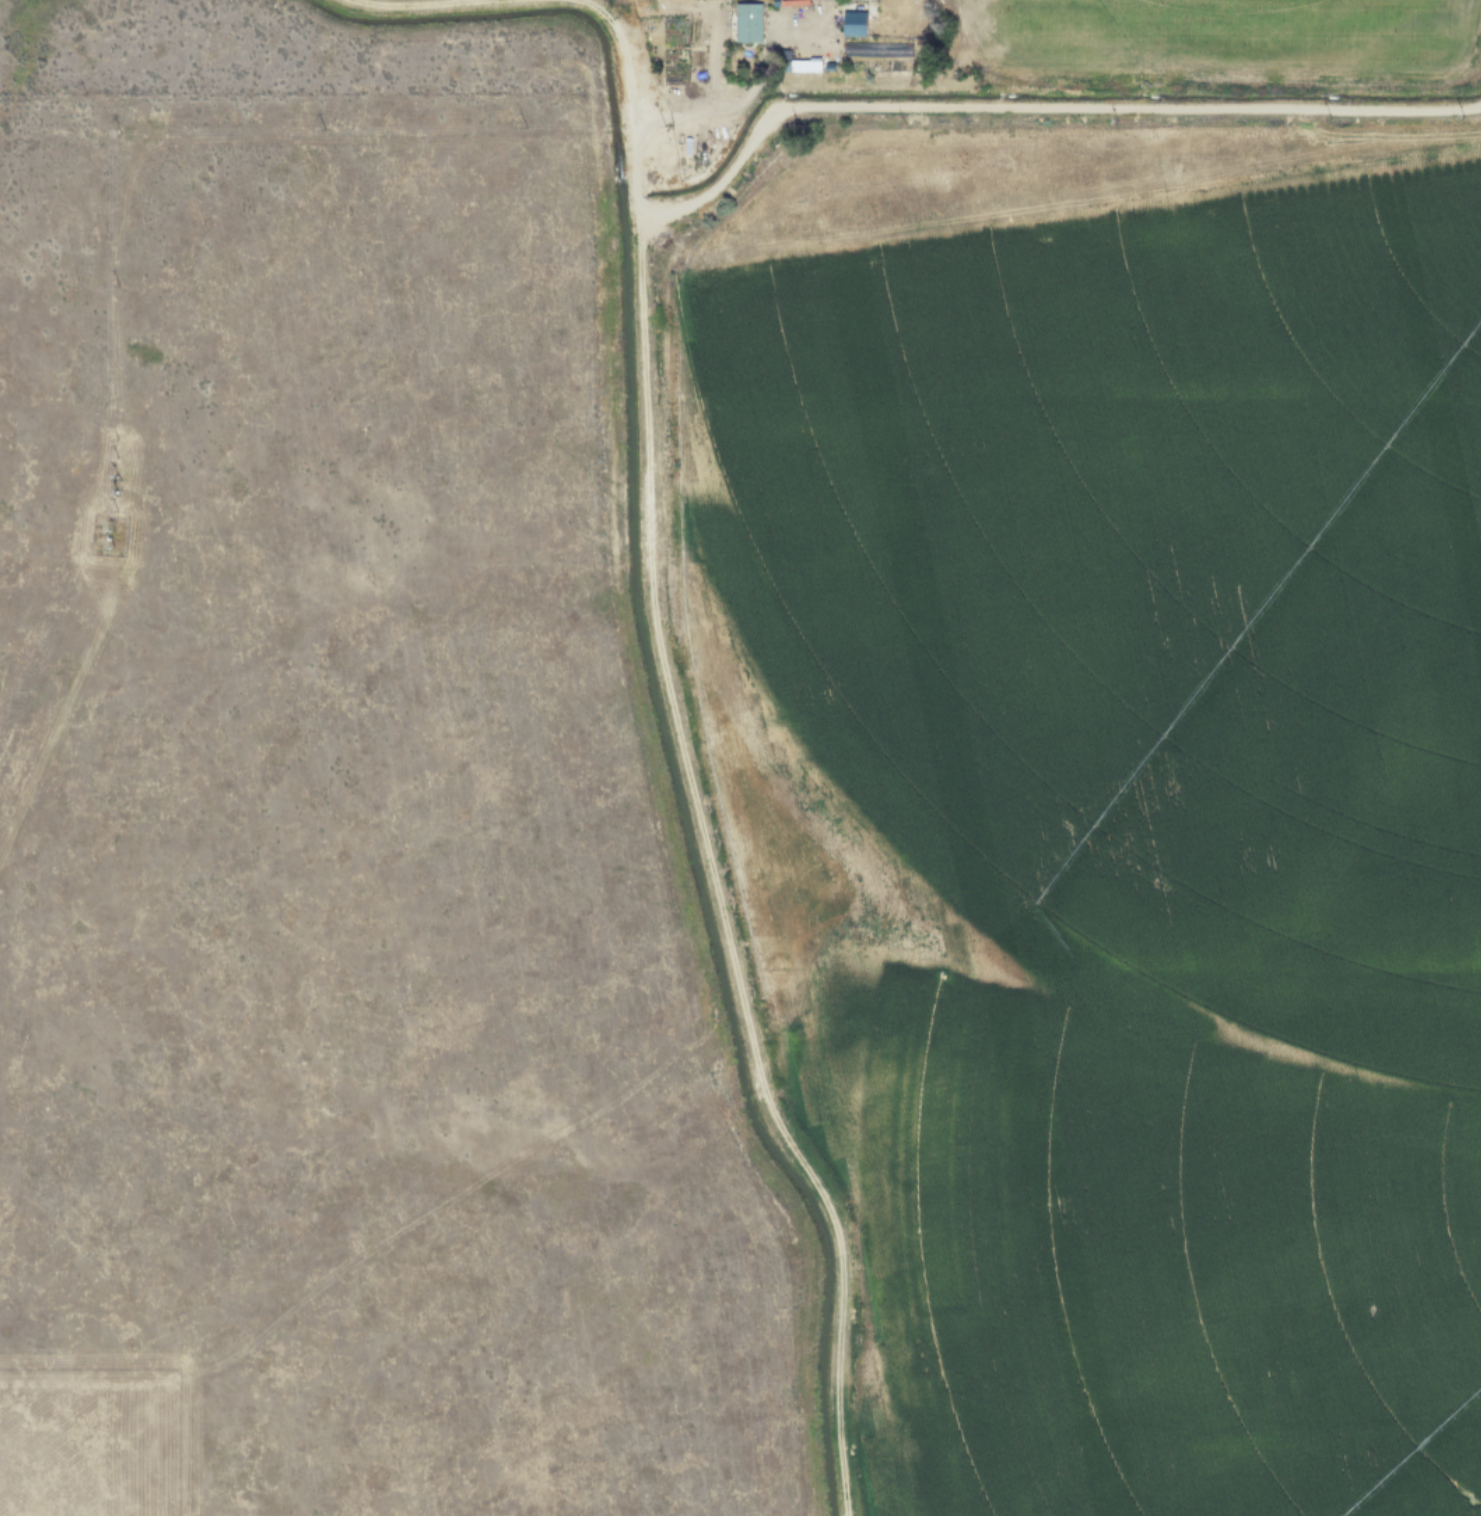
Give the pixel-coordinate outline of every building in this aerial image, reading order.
[(761,43),(761,4),(734,4),(734,43),(761,43)] [(865,12),(841,12),(841,41),(865,41),(865,12)] [(788,60),(788,72),(819,72),(819,60),(788,60)]
